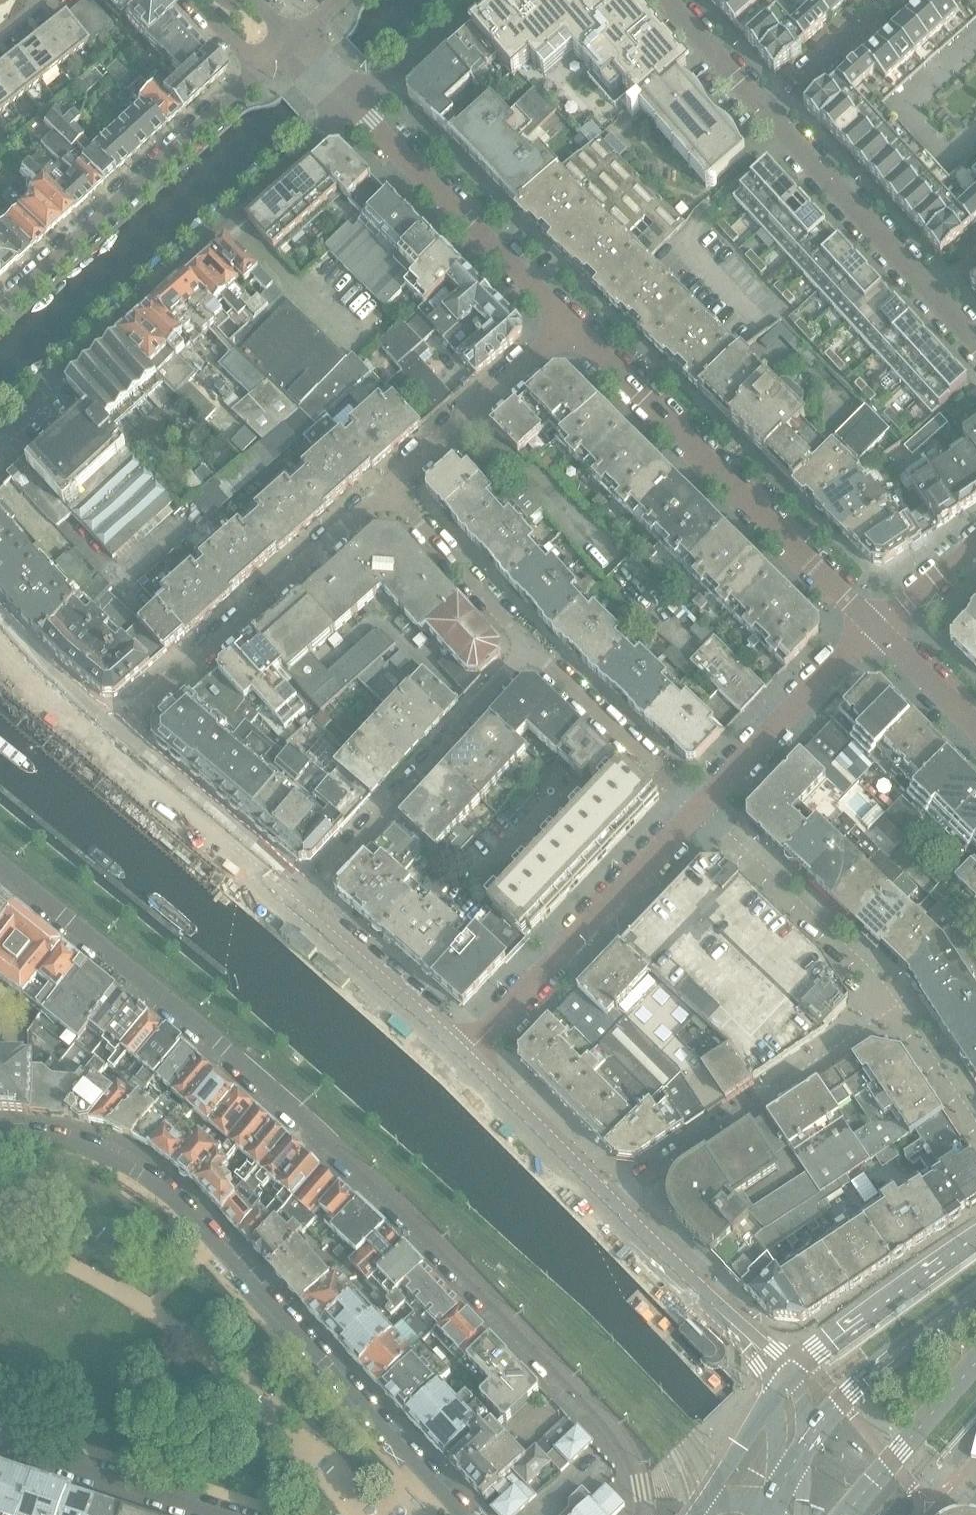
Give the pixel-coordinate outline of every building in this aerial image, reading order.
[(90,0),(84,0),(81,2),(86,8),(87,9),(93,4),(90,0)] [(118,23),(125,16),(144,37),(171,14),(172,13),(160,0),(96,0),(118,23)] [(472,30),(503,66),(512,76),(517,72),(524,66),(530,60),(537,68),(570,40),(576,47),(572,51),(591,72),(587,76),(614,107),(630,94),(637,103),(655,88),(659,92),(677,76),(686,69),(627,0),(507,0),(495,10),(484,20),(472,30)] [(730,0),(710,0),(719,10),(730,0)] [(755,8),(764,0),(730,0),(719,10),(735,27),(735,26),(755,8)] [(838,0),(810,0),(813,3),(814,2),(830,20),(844,7),(838,0)] [(942,0),(923,0),(919,4),(936,22),(950,9),(942,0)] [(950,9),(951,9),(949,6),(956,0),(942,0),(950,9)] [(81,2),(74,8),(78,14),(86,8),(81,2)] [(804,43),(830,20),(814,2),(813,3),(815,5),(791,26),(790,27),(804,43)] [(98,9),(93,4),(87,9),(89,12),(91,15),(98,9)] [(936,22),(919,4),(905,17),(922,35),(936,22)] [(86,8),(78,14),(82,18),(89,12),(87,9),(86,8)] [(103,15),(98,9),(91,15),(93,17),(96,21),(103,15)] [(781,36),(790,27),(791,26),(776,10),(766,20),(746,38),(745,39),(760,54),(758,56),(781,36)] [(71,11),(63,17),(65,19),(68,22),(75,16),(71,11)] [(89,12),(82,18),(85,23),(93,17),(91,15),(89,12)] [(206,51),(171,14),(144,37),(143,38),(176,70),(180,74),(206,51)] [(108,20),(103,15),(96,21),(97,22),(100,26),(108,20)] [(75,16),(68,22),(71,26),(79,20),(75,16)] [(93,17),(85,23),(89,28),(97,22),(96,21),(93,17)] [(922,35),(905,17),(891,30),(907,48),(922,35)] [(68,22),(65,19),(50,32),(52,34),(71,58),(86,46),(79,36),(75,31),(71,26),(68,22)] [(79,20),(71,26),(75,31),(83,25),(79,20)] [(113,24),(108,20),(100,26),(104,31),(113,24)] [(97,22),(89,28),(93,32),(97,28),(101,34),(104,31),(100,26),(97,22)] [(83,25),(75,31),(79,36),(86,30),(83,25)] [(795,52),(804,43),(790,27),(781,36),(758,56),(774,74),(797,54),(795,52)] [(87,36),(91,42),(101,34),(97,28),(93,32),(90,34),(87,36)] [(86,30),(79,36),(86,46),(91,42),(87,36),(90,34),(86,30)] [(503,66),(472,30),(457,43),(470,57),(475,53),(489,68),(492,65),(499,71),(503,66)] [(907,48),(891,30),(876,43),(893,61),(907,48)] [(71,58),(52,34),(50,32),(35,44),(37,46),(56,70),(71,58)] [(494,74),(489,68),(475,53),(470,57),(457,43),(448,52),(485,94),(491,87),(486,82),(494,74)] [(893,61),(876,43),(862,55),(879,74),(893,61)] [(56,70),(37,46),(35,44),(20,56),(22,58),(41,82),(56,70)] [(200,93),(225,70),(207,50),(206,51),(180,74),(200,93)] [(485,94),(448,52),(432,66),(458,95),(471,82),(483,95),(485,94)] [(853,94),(876,72),(878,75),(879,74),(862,55),(838,77),(853,94)] [(41,82),(22,58),(20,56),(5,68),(7,70),(26,94),(41,82)] [(164,126),(200,93),(180,74),(176,70),(167,78),(152,64),(125,90),(136,100),(139,104),(142,101),(164,126)] [(458,95),(432,66),(417,80),(446,106),(458,95)] [(7,70),(5,68),(0,72),(0,92),(11,106),(26,94),(7,70)] [(84,95),(102,79),(94,70),(76,86),(84,95)] [(637,103),(636,104),(640,108),(639,109),(657,129),(673,149),(690,168),(707,188),(736,163),(745,155),(727,134),(725,131),(711,116),(697,100),(694,96),(692,94),(691,93),(677,76),(659,92),(655,88),(637,103)] [(842,103),(853,94),(838,77),(827,87),(826,85),(803,106),(819,123),(841,103),(842,103)] [(453,113),(446,106),(417,80),(407,88),(408,96),(424,110),(423,111),(450,136),(470,119),(458,107),(453,113)] [(550,139),(539,129),(557,112),(534,88),(515,107),(515,108),(507,116),(491,99),(470,119),(450,136),(517,205),(559,170),(540,149),(550,139)] [(0,92),(0,114),(11,106),(0,92)] [(142,101),(139,104),(130,112),(153,137),(164,126),(142,101)] [(856,119),(842,103),(841,103),(819,123),(820,124),(821,122),(835,138),(856,119)] [(90,149),(80,140),(82,139),(49,107),(35,120),(102,184),(118,168),(96,143),(90,149)] [(153,137),(130,112),(118,123),(141,147),(153,137)] [(853,157),(874,138),(868,132),(856,119),(835,138),(848,151),(853,157)] [(102,184),(35,120),(23,130),(42,150),(58,165),(52,173),(43,164),(34,174),(71,211),(102,184)] [(141,147),(118,123),(106,134),(130,158),(141,147)] [(607,131),(599,138),(618,156),(625,150),(607,131)] [(130,158),(106,134),(96,143),(118,168),(130,158)] [(517,205),(515,207),(537,230),(541,234),(552,244),(563,256),(640,179),(618,158),(599,138),(591,145),(559,170),(517,205)] [(869,174),(889,156),(874,138),(853,157),(869,174)] [(371,177),(354,161),(340,146),(331,146),(314,162),(343,195),(349,200),(371,177)] [(883,191),(904,172),(889,156),(869,174),(883,191)] [(343,195),(314,162),(301,174),(330,207),(343,195)] [(759,173),(732,198),(747,214),(782,182),(767,165),(759,173)] [(42,238),(71,211),(34,174),(26,166),(19,172),(28,181),(29,181),(34,185),(26,193),(30,196),(25,201),(11,186),(1,196),(16,210),(15,211),(42,238)] [(898,207),(919,188),(904,172),(883,191),(898,207)] [(330,207),(301,174),(287,186),(317,219),(330,207)] [(348,270),(406,212),(371,177),(349,200),(348,201),(364,217),(353,229),(348,224),(324,248),(329,252),(329,251),(348,270)] [(640,179),(563,256),(582,274),(585,277),(586,279),(608,300),(650,258),(685,224),(661,200),(640,179)] [(782,182),(747,214),(761,229),(796,197),(782,182)] [(317,219),(287,186),(274,198),(304,230),(317,219)] [(912,223),(933,204),(919,188),(898,207),(912,223)] [(975,221),(975,193),(958,209),(972,225),(975,221)] [(796,197),(761,229),(775,245),(810,213),(796,197)] [(304,230),(274,198),(261,210),(290,242),(304,230)] [(948,220),(947,219),(933,204),(912,223),(926,237),(924,239),(925,240),(948,220)] [(961,235),(967,229),(972,225),(958,209),(947,219),(948,220),(925,240),(940,257),(963,237),(961,235)] [(290,242),(261,210),(248,221),(277,254),(290,242)] [(42,238),(15,211),(0,225),(0,248),(15,262),(42,238)] [(367,288),(424,230),(406,212),(348,270),(367,288)] [(810,213),(775,245),(790,260),(825,228),(810,213)] [(722,220),(717,226),(724,235),(730,229),(722,220)] [(825,228),(790,260),(804,276),(839,244),(828,232),(825,228)] [(738,238),(730,229),(724,235),(732,243),(738,238)] [(400,292),(405,286),(442,248),(424,230),(367,288),(385,307),(401,292),(400,292)] [(266,280),(228,241),(226,240),(212,253),(276,316),(288,303),(281,296),(281,295),(266,280)] [(839,244),(804,276),(818,291),(853,259),(839,244)] [(15,262),(0,248),(0,276),(15,262)] [(423,305),(461,267),(442,248),(405,286),(415,295),(414,296),(423,305)] [(759,260),(751,251),(745,257),(753,266),(759,260)] [(276,316),(212,253),(199,264),(264,328),(276,316)] [(650,258),(608,300),(611,304),(619,312),(627,320),(632,324),(642,335),(652,344),(694,302),(650,258)] [(853,259),(818,291),(832,307),(867,275),(853,259)] [(767,269),(759,260),(753,266),(761,274),(767,269)] [(264,328),(199,264),(185,277),(251,342),(264,328)] [(518,339),(520,337),(520,326),(518,324),(519,324),(461,267),(423,305),(418,311),(417,311),(404,325),(402,324),(401,323),(377,344),(397,367),(398,366),(403,372),(402,373),(436,411),(453,396),(419,359),(429,350),(424,344),(437,332),(444,341),(443,342),(459,360),(474,377),(476,376),(508,347),(518,339)] [(867,275),(832,307),(846,322),(881,290),(880,289),(867,275)] [(296,407),(241,352),(251,342),(185,277),(153,305),(191,344),(193,346),(209,332),(229,354),(218,366),(250,396),(232,412),(262,441),(298,411),(295,408),(296,407)] [(781,297),(787,291),(779,282),(773,288),(781,297)] [(881,290),(846,322),(860,338),(895,306),(881,290)] [(795,300),(787,291),(781,297),(789,305),(795,300)] [(694,302),(652,344),(673,365),(677,369),(682,374),(688,380),(698,390),(699,390),(722,366),(742,352),(743,351),(694,302)] [(278,470),(284,464),(282,461),(279,458),(284,454),(299,441),(326,416),(335,425),(338,421),(330,413),(350,395),(359,406),(369,397),(360,386),(372,375),(364,367),(369,362),(365,358),(361,362),(358,360),(356,358),(350,365),(345,361),(347,359),(288,303),(276,316),(264,328),(251,342),(241,352),(296,407),(301,411),(284,425),(242,459),(195,499),(192,502),(207,520),(242,489),(249,498),(263,486),(256,478),(256,477),(263,484),(279,471),(278,470)] [(191,344),(153,305),(136,320),(196,377),(202,370),(205,365),(187,348),(191,344)] [(895,306),(860,338),(875,353),(910,321),(895,306)] [(196,377),(136,320),(117,336),(118,337),(141,360),(164,382),(177,395),(196,377)] [(802,334),(808,329),(800,320),(794,325),(802,334)] [(910,321),(875,353),(889,369),(924,337),(910,321)] [(816,337),(808,329),(802,334),(810,343),(816,337)] [(164,382),(141,360),(118,337),(105,348),(149,397),(164,382)] [(819,361),(796,337),(788,344),(811,368),(819,361)] [(924,337),(889,369),(903,384),(938,352),(924,337)] [(149,397),(105,348),(92,360),(136,408),(149,397)] [(830,350),(824,355),(832,364),(838,358),(830,350)] [(722,366),(699,390),(718,409),(745,436),(753,444),(781,472),(794,484),(827,450),(820,443),(802,425),(806,420),(796,411),(803,404),(803,396),(789,382),(781,381),(774,388),(769,383),(748,362),(751,360),(742,352),(722,366)] [(938,352),(903,384),(917,399),(952,367),(948,364),(938,352)] [(846,367),(838,358),(832,364),(840,373),(846,367)] [(136,408),(92,360),(79,371),(123,420),(136,408)] [(234,394),(207,367),(198,377),(225,403),(234,394)] [(952,367),(917,399),(932,416),(967,384),(952,367)] [(624,429),(566,370),(565,371),(555,370),(490,427),(493,429),(518,454),(528,464),(541,452),(545,457),(553,449),(549,445),(555,440),(565,450),(565,451),(575,461),(583,468),(624,429)] [(123,420),(79,371),(66,383),(89,409),(110,432),(123,420)] [(860,379),(854,385),(862,394),(868,388),(860,379)] [(876,397),(868,388),(862,394),(870,402),(876,397)] [(968,394),(964,397),(972,408),(975,405),(975,389),(968,394)] [(420,426),(393,397),(390,395),(383,401),(380,398),(349,425),(354,431),(347,438),(371,468),(372,468),(420,426)] [(860,473),(854,467),(889,431),(865,407),(828,443),(831,446),(827,450),(794,484),(793,485),(808,499),(814,505),(857,475),(860,473)] [(181,510),(115,437),(112,434),(110,432),(89,409),(88,410),(90,411),(82,418),(80,415),(55,438),(11,478),(57,529),(73,515),(113,559),(168,509),(174,516),(181,510)] [(889,409),(883,415),(891,423),(897,418),(889,409)] [(940,415),(903,447),(912,456),(935,435),(948,424),(940,415)] [(905,427),(897,418),(891,423),(899,432),(905,427)] [(371,468),(347,438),(336,426),(312,448),(317,453),(302,467),(307,473),(299,480),(325,509),(371,468)] [(962,435),(967,442),(975,456),(975,426),(962,435)] [(245,429),(231,443),(243,454),(256,440),(245,429)] [(673,478),(649,454),(624,429),(583,468),(592,478),(602,487),(625,511),(633,519),(673,478)] [(967,442),(949,454),(952,459),(930,474),(926,469),(910,481),(913,485),(910,488),(924,508),(938,528),(975,503),(975,456),(967,442)] [(501,503),(480,480),(458,456),(429,482),(428,493),(439,505),(440,504),(451,517),(450,518),(466,535),(501,503)] [(496,466),(488,457),(482,463),(490,472),(496,466)] [(887,504),(878,490),(875,492),(871,485),(878,480),(869,466),(860,473),(857,475),(814,505),(860,551),(901,524),(892,510),(889,512),(884,505),(887,504)] [(724,528),(698,502),(673,478),(633,519),(658,544),(675,560),(684,569),(724,528)] [(326,510),(325,509),(299,480),(292,487),(286,481),(255,509),(260,514),(252,522),(277,551),(278,552),(326,510)] [(541,510),(519,486),(506,498),(528,522),(530,520),(541,510)] [(596,507),(603,499),(599,495),(591,503),(596,507)] [(600,511),(607,503),(603,499),(596,507),(600,511)] [(522,527),(501,503),(466,535),(482,553),(482,552),(494,565),(493,566),(509,583),(543,550),(522,527)] [(884,565),(938,528),(924,508),(908,518),(909,519),(901,524),(860,551),(873,564),(884,565)] [(535,526),(546,517),(547,516),(541,510),(530,520),(535,526)] [(36,558),(0,518),(0,590),(36,558)] [(277,551),(252,522),(244,528),(239,523),(225,535),(220,530),(195,552),(200,557),(199,558),(204,564),(231,593),(277,551)] [(773,577),(748,553),(724,528),(684,569),(692,577),(702,586),(715,601),(734,619),(773,577)] [(300,597),(254,637),(282,669),(285,671),(321,712),(357,679),(361,676),(365,672),(368,669),(372,666),(376,663),(380,659),(395,645),(381,632),(373,632),(327,673),(312,656),(336,635),(335,633),(383,590),(420,632),(419,633),(422,636),(427,632),(449,656),(439,665),(464,694),(480,677),(478,675),(495,660),(499,656),(500,646),(493,638),(459,600),(449,590),(424,562),(414,551),(415,551),(398,532),(394,531),(379,531),(375,530),(375,531),(356,547),(356,548),(346,557),(346,558),(320,580),(310,590),(301,598),(300,597)] [(646,557),(653,549),(649,545),(642,552),(646,557)] [(650,560),(657,553),(653,549),(646,557),(650,560)] [(96,572),(76,550),(67,558),(87,579),(96,572)] [(586,598),(565,575),(543,550),(509,583),(525,601),(525,600),(537,613),(536,614),(552,632),(586,598)] [(176,564),(167,555),(161,561),(167,569),(169,571),(176,564)] [(76,604),(36,558),(0,590),(0,592),(43,641),(76,604)] [(231,593),(204,564),(197,570),(192,565),(161,592),(153,599),(156,602),(184,636),(231,593)] [(115,696),(184,636),(156,602),(137,620),(108,593),(112,589),(100,576),(80,599),(76,604),(43,641),(60,660),(103,697),(115,696)] [(818,622),(798,602),(773,577),(734,619),(742,627),(766,651),(775,660),(776,659),(784,668),(818,633),(818,622)] [(696,607),(704,599),(700,595),(692,603),(696,607)] [(630,643),(607,620),(594,607),(586,598),(552,632),(560,640),(568,648),(581,660),(580,660),(598,677),(630,643)] [(700,611),(707,603),(704,599),(696,607),(700,611)] [(954,633),(954,644),(975,666),(975,608),(954,633)] [(648,624),(639,615),(638,614),(630,622),(640,632),(648,624)] [(698,621),(690,630),(706,646),(714,637),(698,621)] [(305,710),(274,676),(282,669),(254,637),(217,670),(259,717),(272,731),(280,724),(284,729),(305,710)] [(765,688),(740,663),(714,637),(690,663),(695,668),(717,690),(741,713),(765,688)] [(677,687),(654,665),(630,643),(598,677),(614,693),(615,692),(627,704),(627,705),(644,721),(677,687)] [(746,657),(754,650),(750,645),(742,652),(746,657)] [(690,663),(671,646),(662,655),(686,678),(695,668),(690,663)] [(750,660),(758,653),(754,650),(746,657),(750,660)] [(380,659),(376,663),(382,669),(386,666),(385,665),(380,659)] [(376,663),(372,666),(379,672),(382,669),(376,663)] [(372,666),(368,669),(375,676),(379,672),(372,666)] [(368,669),(365,672),(371,679),(375,676),(368,669)] [(248,819),(302,755),(291,746),(284,755),(251,726),(259,717),(217,670),(157,723),(158,743),(248,819)] [(455,701),(423,670),(408,686),(442,718),(457,703),(457,702),(458,701),(456,700),(455,701)] [(371,679),(365,672),(361,676),(368,682),(371,679)] [(368,682),(361,676),(357,679),(364,686),(368,682)] [(582,728),(553,701),(535,683),(524,683),(492,717),(516,741),(528,729),(557,756),(582,728)] [(854,744),(851,739),(893,696),(879,683),(868,683),(832,721),(818,736),(802,753),(827,778),(826,780),(843,797),(874,763),(869,758),(854,744)] [(443,718),(442,718),(408,686),(367,730),(401,764),(443,718)] [(723,731),(700,709),(677,687),(644,721),(661,737),(662,737),(674,749),(673,749),(685,760),(696,760),(723,731)] [(869,758),(911,715),(893,696),(851,739),(854,744),(869,758)] [(905,794),(948,751),(911,715),(869,758),(874,763),(905,794)] [(527,750),(516,741),(492,717),(446,767),(482,799),(527,750)] [(401,764),(367,730),(346,752),(341,748),(324,732),(312,720),(306,725),(299,732),(335,765),(334,766),(338,769),(370,797),(401,764)] [(542,923),(618,843),(659,800),(624,767),(624,768),(582,728),(557,756),(559,757),(564,752),(574,761),(569,767),(583,780),(589,773),(597,782),(598,781),(602,785),(584,804),(579,800),(570,810),(574,814),(556,834),(551,829),(542,840),(546,844),(528,863),(523,859),(513,869),(518,873),(490,903),(490,904),(489,905),(493,909),(516,930),(526,939),(542,923)] [(910,829),(968,771),(948,751),(905,794),(888,812),(883,818),(903,838),(910,829)] [(802,805),(826,780),(827,778),(802,753),(748,810),(748,821),(783,854),(816,819),(802,805)] [(310,862),(370,797),(338,769),(330,779),(312,764),(313,764),(302,755),(248,819),(299,863),(310,862)] [(465,817),(482,799),(446,767),(400,817),(435,850),(458,825),(473,837),(481,829),(476,825),(475,826),(465,817)] [(975,807),(975,780),(968,771),(910,829),(903,838),(903,839),(905,837),(905,838),(926,816),(947,836),(975,807)] [(512,804),(522,793),(516,787),(506,798),(512,804)] [(975,842),(975,807),(947,836),(965,853),(972,846),(973,845),(975,842)] [(808,877),(841,843),(846,838),(856,826),(843,813),(831,826),(821,816),(818,820),(816,819),(783,854),(808,877)] [(903,838),(883,818),(874,827),(894,847),(903,838)] [(403,876),(383,858),(405,835),(393,825),(382,837),(338,885),(338,896),(353,909),(372,889),(382,897),(403,876)] [(832,900),(864,868),(866,867),(869,863),(881,851),(856,826),(846,838),(841,843),(808,877),(832,900)] [(890,890),(896,883),(903,875),(904,874),(881,851),(869,863),(878,873),(875,876),(866,867),(864,868),(832,900),(858,925),(890,890)] [(954,879),(964,889),(975,877),(975,856),(954,879)] [(848,1000),(822,958),(720,860),(701,861),(606,960),(521,1050),(520,1050),(520,1061),(521,1061),(564,1104),(563,1104),(607,1148),(662,1092),(680,1073),(718,1036),(735,1054),(752,1080),(825,1032),(824,1030),(846,1007),(848,1000)] [(935,882),(943,873),(934,865),(926,873),(935,882)] [(938,885),(947,877),(943,873),(935,882),(938,885)] [(383,936),(415,900),(404,891),(411,883),(403,876),(382,897),(372,889),(353,909),(383,936)] [(964,889),(975,899),(975,898),(975,877),(964,889)] [(881,947),(914,912),(890,890),(858,925),(881,947)] [(18,911),(16,910),(0,897),(0,934),(18,911)] [(465,945),(454,936),(461,928),(432,901),(425,909),(415,900),(383,936),(395,946),(421,968),(420,969),(433,980),(465,945)] [(463,1006),(526,939),(516,930),(493,909),(491,911),(492,911),(472,934),(473,935),(465,945),(433,980),(463,1006)] [(922,951),(954,920),(954,919),(943,909),(933,919),(930,916),(924,922),(914,912),(881,947),(906,971),(910,968),(925,954),(922,951)] [(38,928),(31,922),(32,922),(18,911),(0,934),(0,981),(23,998),(24,997),(37,1007),(45,1013),(82,963),(38,928)] [(954,920),(922,951),(925,954),(910,968),(906,971),(975,1076),(975,953),(954,920)] [(116,991),(82,963),(45,1013),(29,1034),(58,1056),(65,1061),(78,1043),(116,991)] [(94,1055),(133,1005),(116,991),(78,1043),(94,1055)] [(108,1067),(149,1018),(133,1005),(94,1055),(108,1067)] [(138,1064),(164,1031),(149,1018),(108,1067),(124,1080),(129,1075),(138,1064)] [(149,1088),(183,1047),(164,1031),(138,1064),(146,1071),(137,1081),(148,1090),(149,1088)] [(30,1095),(58,1056),(29,1034),(29,1055),(30,1095)] [(752,1080),(735,1054),(718,1036),(680,1073),(705,1112),(752,1080)] [(67,1117),(97,1080),(108,1067),(94,1055),(78,1043),(65,1061),(58,1056),(30,1095),(30,1112),(29,1113),(66,1118),(67,1117)] [(871,1085),(908,1060),(901,1050),(871,1044),(852,1057),(871,1085)] [(171,1093),(199,1060),(183,1047),(149,1088),(156,1094),(164,1101),(166,1099),(171,1093)] [(2,1110),(10,1111),(24,1112),(29,1113),(29,1112),(30,1112),(30,1095),(29,1055),(0,1056),(0,1110),(2,1110)] [(835,1108),(853,1097),(871,1085),(852,1057),(817,1081),(835,1108)] [(186,1106),(214,1073),(199,1060),(171,1093),(186,1106)] [(943,1113),(926,1087),(908,1060),(871,1085),(853,1097),(835,1108),(853,1135),(870,1161),(875,1157),(892,1146),(909,1135),(943,1113)] [(209,1126),(236,1093),(214,1073),(186,1106),(181,1112),(189,1118),(194,1113),(209,1126)] [(680,1073),(662,1092),(607,1148),(614,1155),(638,1157),(705,1112),(680,1073)] [(112,1129),(136,1101),(126,1093),(136,1081),(129,1075),(124,1080),(113,1092),(89,1123),(112,1129)] [(89,1123),(113,1092),(97,1080),(67,1117),(89,1123)] [(870,1161),(853,1135),(835,1108),(817,1081),(768,1113),(790,1148),(820,1193),(837,1182),(846,1176),(861,1166),(870,1161)] [(231,1144),(257,1111),(236,1093),(209,1126),(231,1144)] [(132,1139),(164,1101),(156,1094),(147,1104),(139,1097),(136,1101),(112,1129),(132,1139)] [(151,1149),(181,1112),(166,1099),(164,1101),(132,1139),(150,1148),(151,1149)] [(244,1156),(271,1123),(257,1111),(231,1144),(221,1154),(219,1157),(226,1163),(237,1150),(244,1156)] [(174,1167),(200,1136),(202,1132),(199,1130),(196,1133),(185,1124),(187,1122),(186,1121),(189,1118),(181,1112),(151,1149),(174,1167)] [(744,1194),(781,1169),(774,1158),(790,1148),(768,1113),(766,1115),(767,1115),(766,1116),(750,1126),(684,1169),(679,1174),(674,1180),(671,1186),(669,1193),(669,1198),(670,1205),(672,1212),(676,1218),(680,1222),(710,1254),(711,1254),(724,1267),(755,1242),(762,1236),(761,1234),(745,1217),(746,1216),(732,1201),(744,1194)] [(943,1113),(909,1135),(930,1166),(916,1175),(928,1194),(947,1224),(961,1215),(958,1212),(965,1208),(970,1209),(975,1205),(975,1163),(943,1113)] [(247,1190),(290,1140),(271,1123),(244,1156),(256,1167),(253,1170),(248,1166),(240,1176),(238,1174),(235,1178),(244,1186),(247,1190)] [(195,1184),(219,1157),(221,1154),(200,1136),(174,1167),(195,1184)] [(268,1196),(305,1154),(290,1140),(247,1190),(244,1186),(235,1197),(236,1198),(222,1214),(239,1232),(259,1207),(268,1196)] [(883,1168),(899,1157),(892,1146),(875,1157),(883,1168)] [(298,1194),(320,1168),(305,1154),(268,1196),(275,1202),(283,1212),(298,1194)] [(228,1190),(233,1184),(224,1173),(230,1167),(226,1163),(219,1157),(195,1184),(222,1214),(236,1198),(235,1197),(228,1190)] [(320,1208),(340,1185),(320,1168),(298,1194),(283,1212),(281,1214),(303,1233),(316,1219),(312,1216),(320,1208)] [(891,1262),(941,1228),(947,1224),(928,1194),(916,1175),(881,1198),(882,1198),(859,1215),(860,1217),(891,1262)] [(826,1200),(842,1189),(837,1182),(820,1193),(817,1196),(827,1212),(832,1208),(826,1200)] [(332,1231),(358,1202),(340,1185),(320,1208),(330,1217),(324,1223),(332,1231)] [(827,1212),(817,1196),(796,1211),(807,1227),(811,1233),(819,1228),(814,1220),(827,1212)] [(252,1248),(281,1214),(283,1212),(275,1202),(265,1214),(259,1207),(239,1232),(252,1248)] [(342,1240),(369,1212),(358,1202),(332,1231),(342,1240)] [(807,1227),(796,1211),(775,1225),(791,1248),(799,1243),(794,1236),(807,1227)] [(368,1275),(401,1243),(385,1227),(369,1212),(342,1240),(356,1254),(348,1261),(367,1282),(371,1278),(368,1275)] [(272,1270),(297,1240),(303,1233),(281,1214),(252,1248),(272,1270)] [(808,1318),(891,1262),(860,1217),(850,1223),(848,1219),(835,1228),(833,1223),(822,1230),(828,1239),(809,1251),(807,1247),(784,1262),(787,1266),(778,1272),(808,1318)] [(791,1248),(775,1225),(761,1234),(762,1236),(755,1242),(768,1257),(771,1261),(777,1256),(773,1249),(780,1245),(785,1253),(791,1248)] [(330,1278),(297,1240),(272,1270),(301,1303),(330,1278)] [(778,1272),(771,1261),(768,1257),(760,1265),(746,1251),(755,1242),(724,1267),(724,1268),(740,1285),(741,1285),(767,1313),(773,1320),(801,1323),(808,1318),(778,1272)] [(390,1298),(423,1266),(401,1243),(368,1275),(371,1278),(390,1298)] [(407,1305),(435,1279),(423,1266),(390,1298),(375,1313),(384,1323),(405,1303),(407,1305)] [(320,1323),(354,1291),(336,1272),(330,1278),(301,1303),(320,1323)] [(420,1318),(447,1292),(435,1279),(407,1305),(420,1318)] [(338,1342),(372,1310),(354,1291),(320,1323),(338,1342)] [(433,1332),(461,1306),(447,1292),(420,1318),(433,1332)] [(447,1350),(476,1322),(461,1306),(433,1332),(431,1334),(447,1350)] [(384,1323),(375,1313),(372,1310),(338,1342),(359,1364),(393,1333),(384,1323)] [(460,1365),(490,1336),(476,1322),(447,1350),(460,1365)] [(378,1385),(412,1353),(393,1333),(359,1364),(378,1385)] [(519,1367),(516,1369),(505,1358),(508,1355),(490,1336),(460,1365),(484,1390),(479,1395),(493,1411),(502,1420),(507,1415),(537,1385),(519,1367)] [(440,1384),(450,1374),(421,1343),(412,1353),(378,1385),(405,1415),(440,1384)] [(425,1436),(469,1394),(465,1391),(456,1400),(440,1384),(405,1415),(425,1436)] [(487,1416),(477,1404),(467,1413),(462,1408),(472,1399),(469,1394),(425,1436),(445,1457),(487,1416)] [(528,1486),(552,1463),(535,1446),(525,1456),(487,1416),(445,1457),(482,1497),(493,1489),(506,1476),(529,1502),(536,1495),(528,1486)] [(561,1473),(592,1443),(591,1443),(592,1442),(577,1427),(577,1428),(567,1417),(535,1446),(552,1463),(561,1473)] [(356,1452),(366,1444),(366,1443),(360,1435),(349,1445),(356,1452)] [(34,1479),(0,1468),(0,1514),(22,1514),(34,1479)] [(506,1476),(493,1489),(501,1498),(492,1506),(492,1507),(492,1508),(498,1514),(517,1514),(530,1503),(529,1502),(506,1476)] [(68,1492),(68,1490),(54,1486),(53,1486),(34,1479),(22,1514),(60,1514),(68,1492)] [(625,1506),(607,1488),(605,1486),(593,1499),(582,1488),(569,1501),(569,1509),(563,1514),(616,1514),(625,1506)] [(96,1501),(68,1492),(60,1514),(91,1514),(96,1501)] [(123,1510),(96,1501),(91,1514),(122,1514),(123,1510)]
